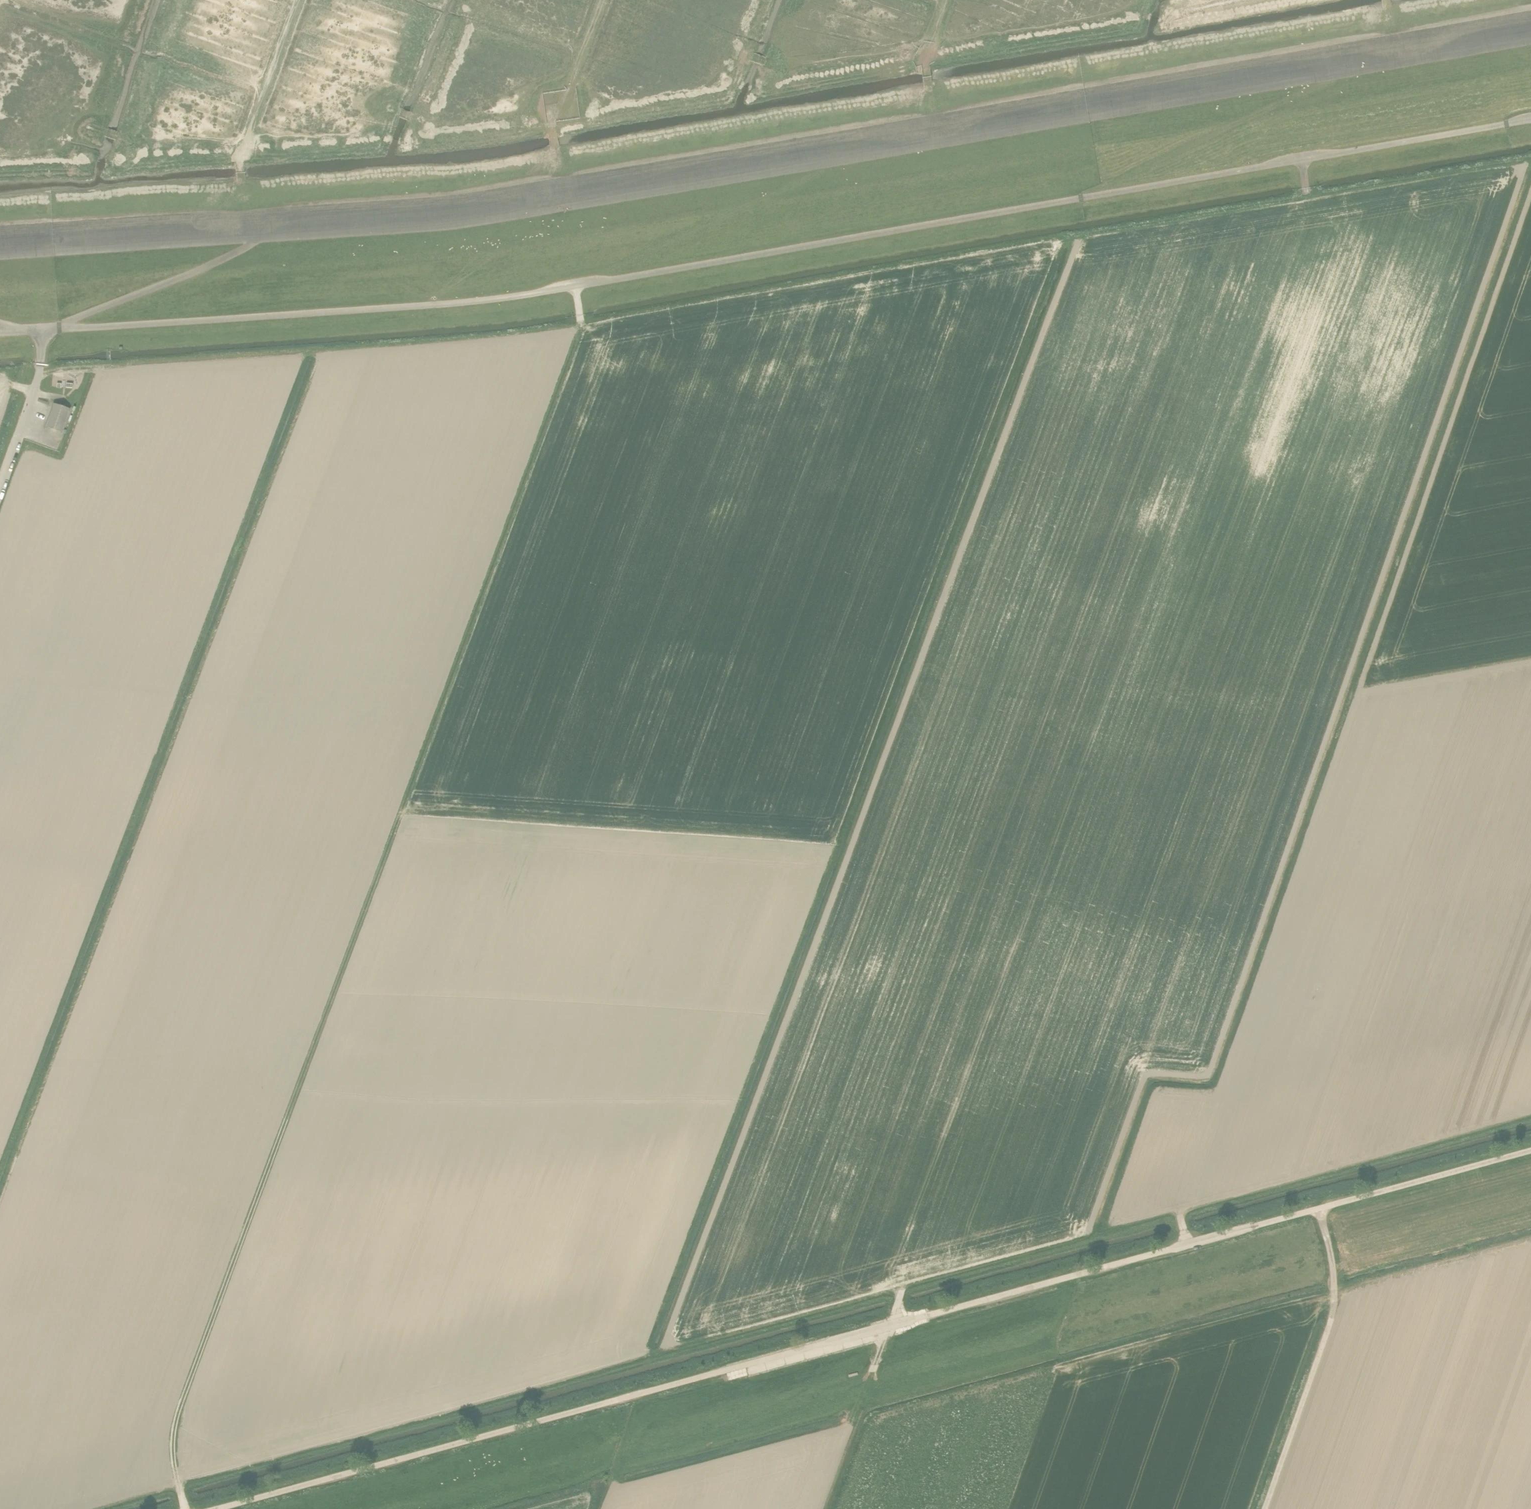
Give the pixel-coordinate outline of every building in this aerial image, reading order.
[(61,432),(69,409),(54,404),(46,427),(61,432)]
